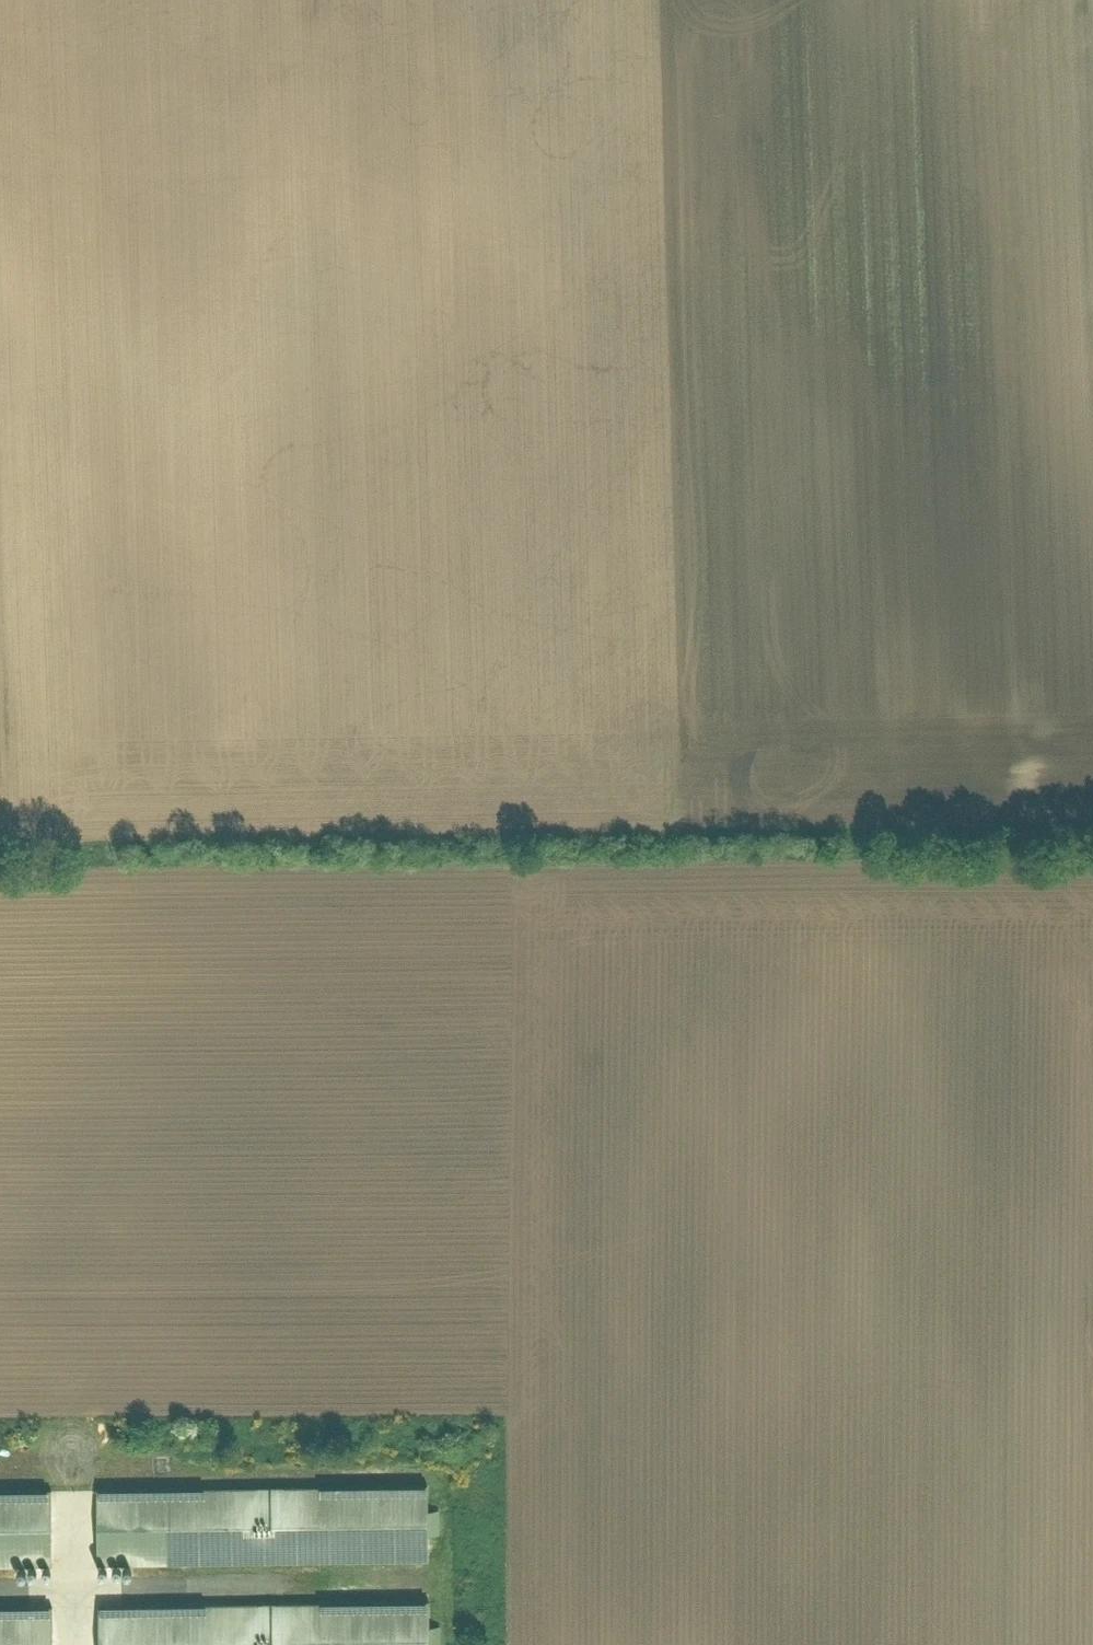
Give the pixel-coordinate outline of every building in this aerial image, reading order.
[(107,1562),(438,1558),(437,1482),(106,1486),(107,1562)] [(108,1602),(108,1644),(439,1644),(439,1599),(108,1602)] [(61,1601),(0,1602),(0,1644),(62,1644),(61,1601)]
